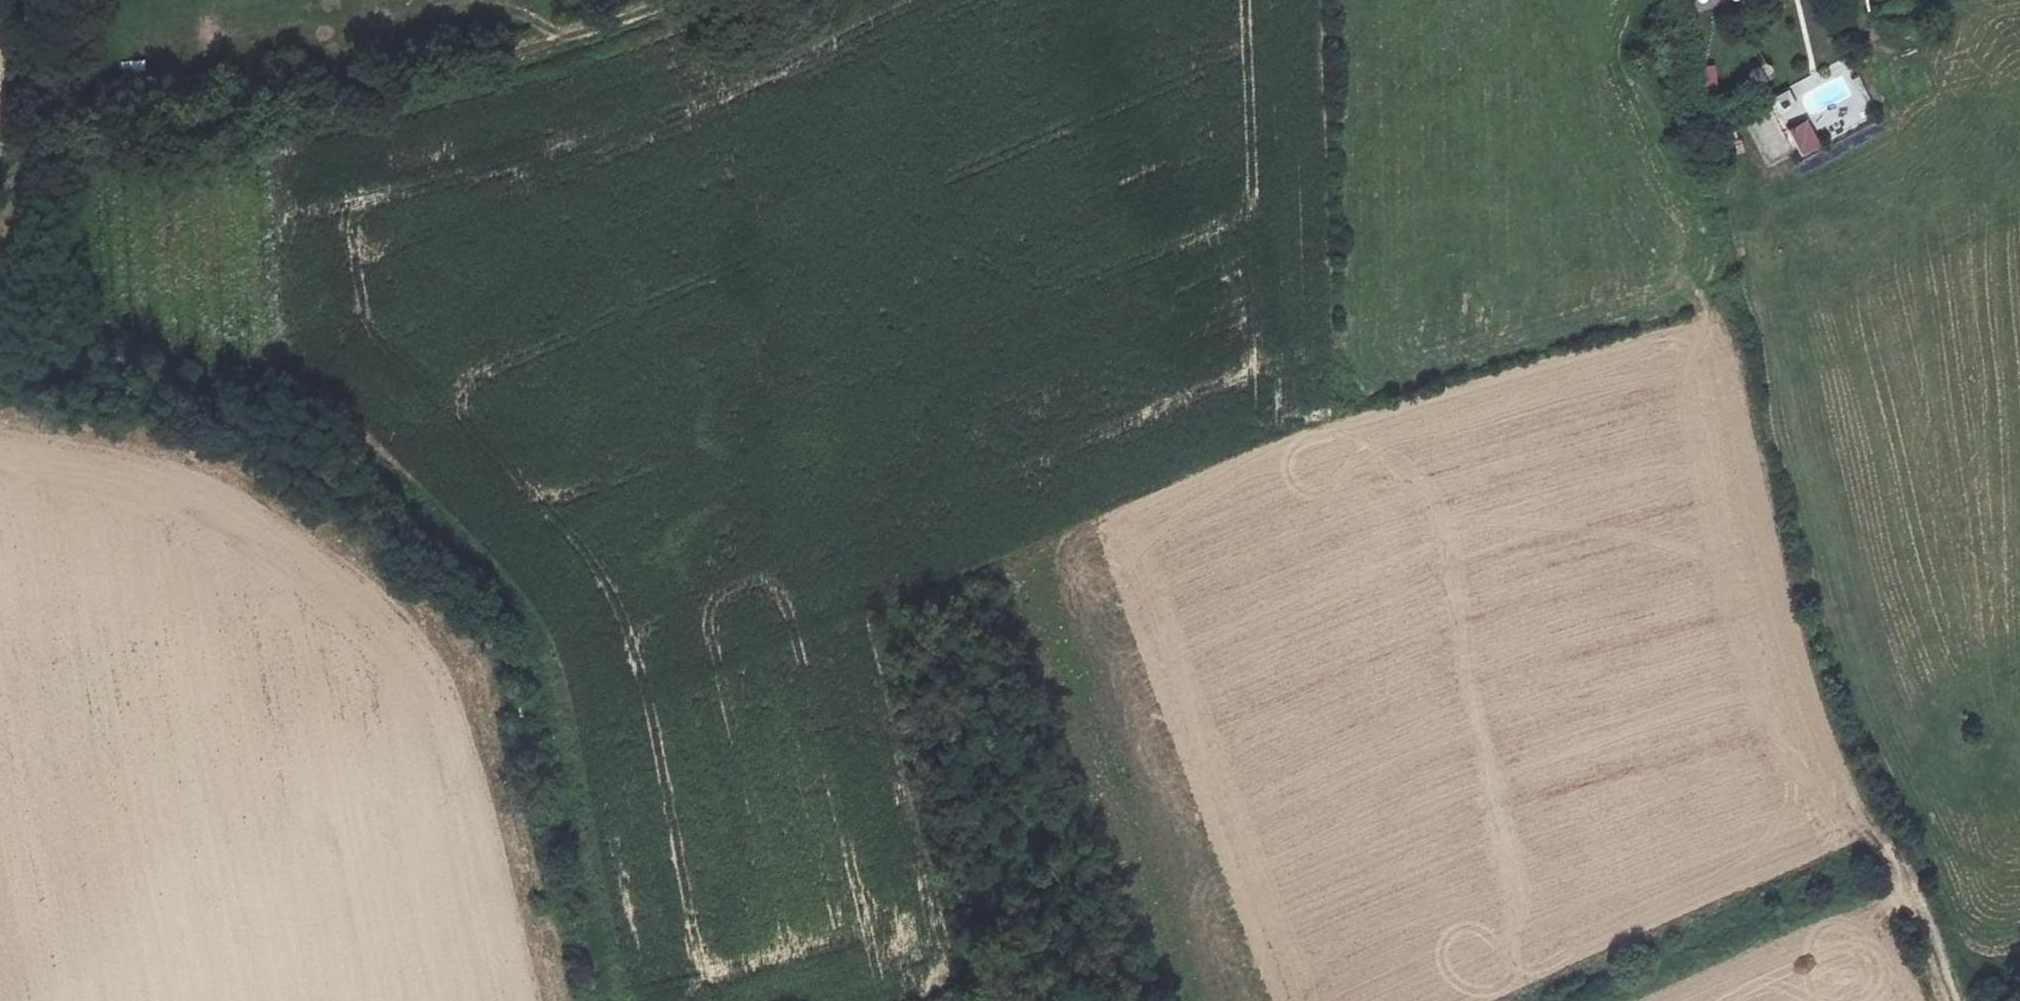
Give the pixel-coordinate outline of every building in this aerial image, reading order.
[(1706,95),(1720,92),(1715,65),(1701,68),(1706,95)] [(1749,73),(1754,87),(1773,81),(1767,66),(1749,73)] [(1788,94),(1771,105),(1779,116),(1795,106),(1788,94)] [(1808,120),(1783,133),(1798,161),(1822,149),(1808,120)]
